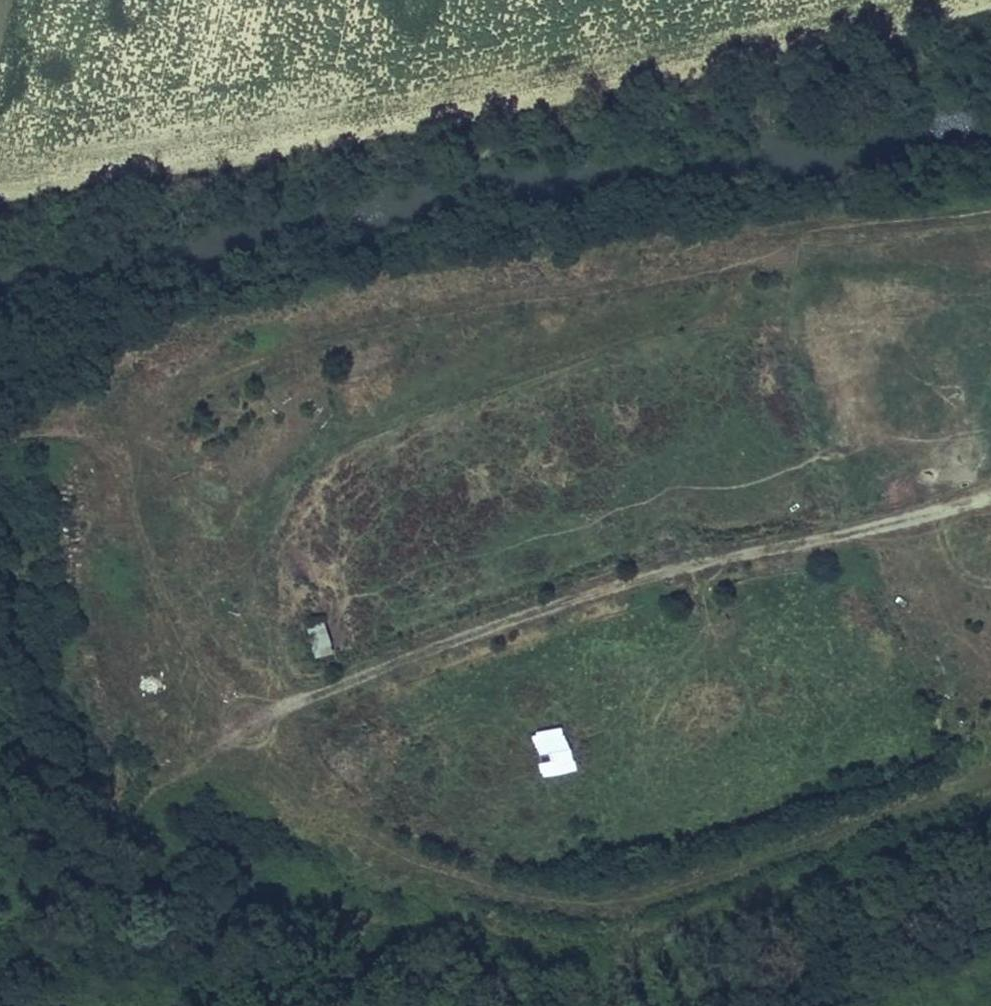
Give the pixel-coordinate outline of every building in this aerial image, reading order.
[(324,620),(305,625),(314,658),(334,652),(324,620)] [(533,731),(539,777),(573,773),(567,726),(533,731)]
